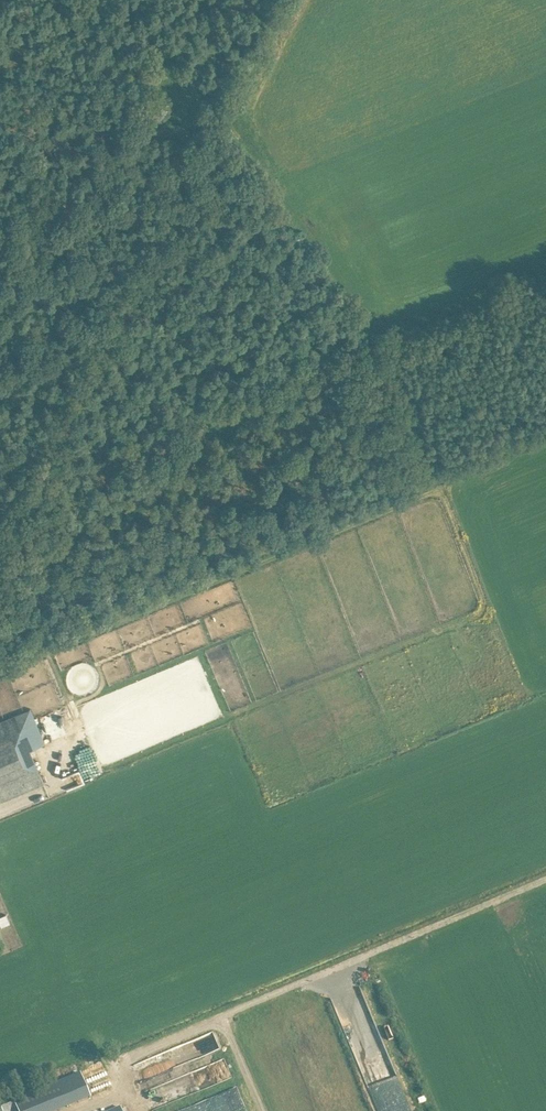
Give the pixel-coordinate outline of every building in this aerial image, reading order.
[(44,783),(30,749),(15,715),(0,721),(0,801),(44,783)]
